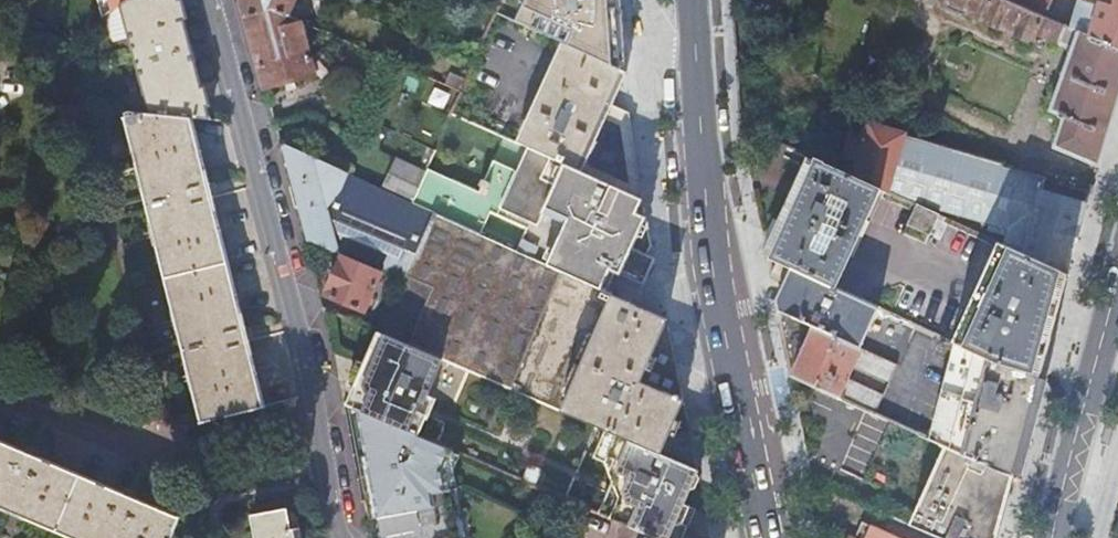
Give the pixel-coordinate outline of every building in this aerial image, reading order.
[(102,19),(122,6),(131,0),(97,0),(102,19)] [(178,0),(131,0),(122,6),(151,114),(193,118),(210,120),(178,0)] [(246,17),(273,10),(286,16),(293,0),(242,0),(246,17)] [(517,25),(562,46),(629,76),(624,0),(529,0),(517,25)] [(1088,36),(1044,17),(1003,0),(944,0),(942,6),(944,7),(942,11),(964,19),(965,17),(1033,45),(1036,38),(1069,52),(1048,115),(1063,120),(1053,149),(1099,166),(1116,108),(1117,102),(1117,49),(1088,36)] [(1044,17),(1052,0),(1003,0),(1044,17)] [(1117,49),(1117,0),(1087,0),(1099,4),(1088,36),(1117,49)] [(273,10),(246,17),(265,88),(313,76),(299,21),(286,16),(273,10)] [(601,136),(629,76),(562,46),(518,143),(519,143),(527,146),(584,172),(601,136)] [(193,118),(151,114),(125,111),(127,116),(124,116),(125,119),(126,119),(202,421),(200,422),(201,424),(269,408),(268,404),(266,405),(249,340),(252,340),(248,325),(246,326),(213,196),(215,196),(212,181),(210,182),(193,118)] [(995,240),(1067,273),(1088,203),(1045,190),(1048,178),(1006,166),(1007,164),(869,126),(863,146),(852,142),(846,161),(858,165),(855,175),(881,187),(900,196),(916,203),(937,213),(995,240)] [(403,283),(434,213),(412,203),(382,190),(280,144),(306,241),(343,257),(381,273),(383,273),(403,283)] [(637,212),(642,199),(619,188),(594,177),(584,172),(527,146),(516,171),(507,191),(483,181),(481,180),(481,181),(483,182),(481,185),(479,185),(478,186),(480,186),(478,192),(427,169),(426,171),(412,203),(434,213),(482,235),(492,212),(528,228),(518,251),(602,289),(611,268),(644,283),(655,258),(632,247),(641,229),(649,227),(646,216),(637,212)] [(68,170),(65,156),(59,154),(53,169),(68,170)] [(774,235),(779,238),(816,157),(811,154),(774,235)] [(771,257),(780,262),(794,268),(818,280),(835,289),(881,187),(855,175),(816,157),(779,238),(771,257)] [(382,190),(412,203),(426,171),(398,160),(382,190)] [(507,191),(516,171),(492,160),(483,181),(507,191)] [(928,235),(937,213),(916,203),(906,225),(928,235)] [(681,382),(668,318),(602,289),(518,251),(482,235),(434,213),(403,283),(399,292),(416,311),(558,372),(690,429),(681,382)] [(963,342),(1039,373),(1051,330),(1065,277),(1067,273),(995,240),(955,339),(956,340),(963,342)] [(381,273),(343,257),(328,292),(330,297),(346,304),(364,312),(371,295),(381,273)] [(774,278),(787,285),(794,268),(780,262),(774,278)] [(852,343),(853,344),(871,305),(861,300),(836,289),(835,289),(818,280),(794,268),(787,285),(790,286),(779,309),(780,311),(852,343)] [(416,311),(399,292),(381,334),(439,359),(492,382),(545,405),(558,372),(416,311)] [(853,344),(861,347),(879,308),(871,305),(853,344)] [(787,346),(793,377),(838,397),(861,347),(853,344),(852,343),(780,311),(787,346)] [(439,359),(381,334),(379,333),(367,359),(366,362),(375,366),(365,388),(356,384),(355,387),(347,404),(350,405),(413,433),(420,417),(422,413),(416,411),(412,409),(416,401),(419,403),(423,395),(439,359)] [(943,385),(950,388),(954,372),(963,342),(956,340),(954,344),(943,385)] [(950,388),(1026,423),(1039,373),(963,342),(954,372),(950,388)] [(366,362),(367,359),(360,356),(347,384),(355,387),(356,384),(366,362)] [(366,362),(356,384),(365,388),(375,366),(366,362)] [(665,440),(690,429),(558,372),(545,405),(547,406),(594,426),(607,432),(660,455),(665,440)] [(935,440),(950,388),(943,385),(929,438),(935,440)] [(948,446),(1012,475),(1026,423),(950,388),(935,440),(948,446)] [(847,401),(854,404),(857,396),(850,392),(846,401),(847,401)] [(419,403),(416,411),(422,413),(420,417),(424,419),(433,399),(423,395),(419,403)] [(370,537),(455,537),(442,469),(450,451),(413,434),(413,433),(350,405),(371,516),(366,518),(370,537)] [(1115,425),(1107,423),(1101,445),(1110,447),(1115,425)] [(607,432),(594,426),(583,456),(596,461),(607,432)] [(604,479),(592,511),(635,529),(664,457),(660,455),(607,432),(596,461),(604,479)] [(77,537),(172,537),(181,516),(178,515),(177,517),(0,442),(0,506),(77,537)] [(1010,480),(1012,475),(948,446),(913,527),(937,537),(995,537),(1010,480)] [(450,451),(442,469),(455,537),(464,537),(451,470),(457,454),(450,451)] [(641,532),(656,537),(660,537),(664,528),(672,524),(679,506),(673,504),(680,486),(685,484),(688,475),(686,470),(687,467),(664,457),(635,529),(641,532)] [(300,525),(288,527),(285,507),(250,514),(255,537),(302,537),(300,525)] [(861,526),(856,537),(890,537),(861,526)]
